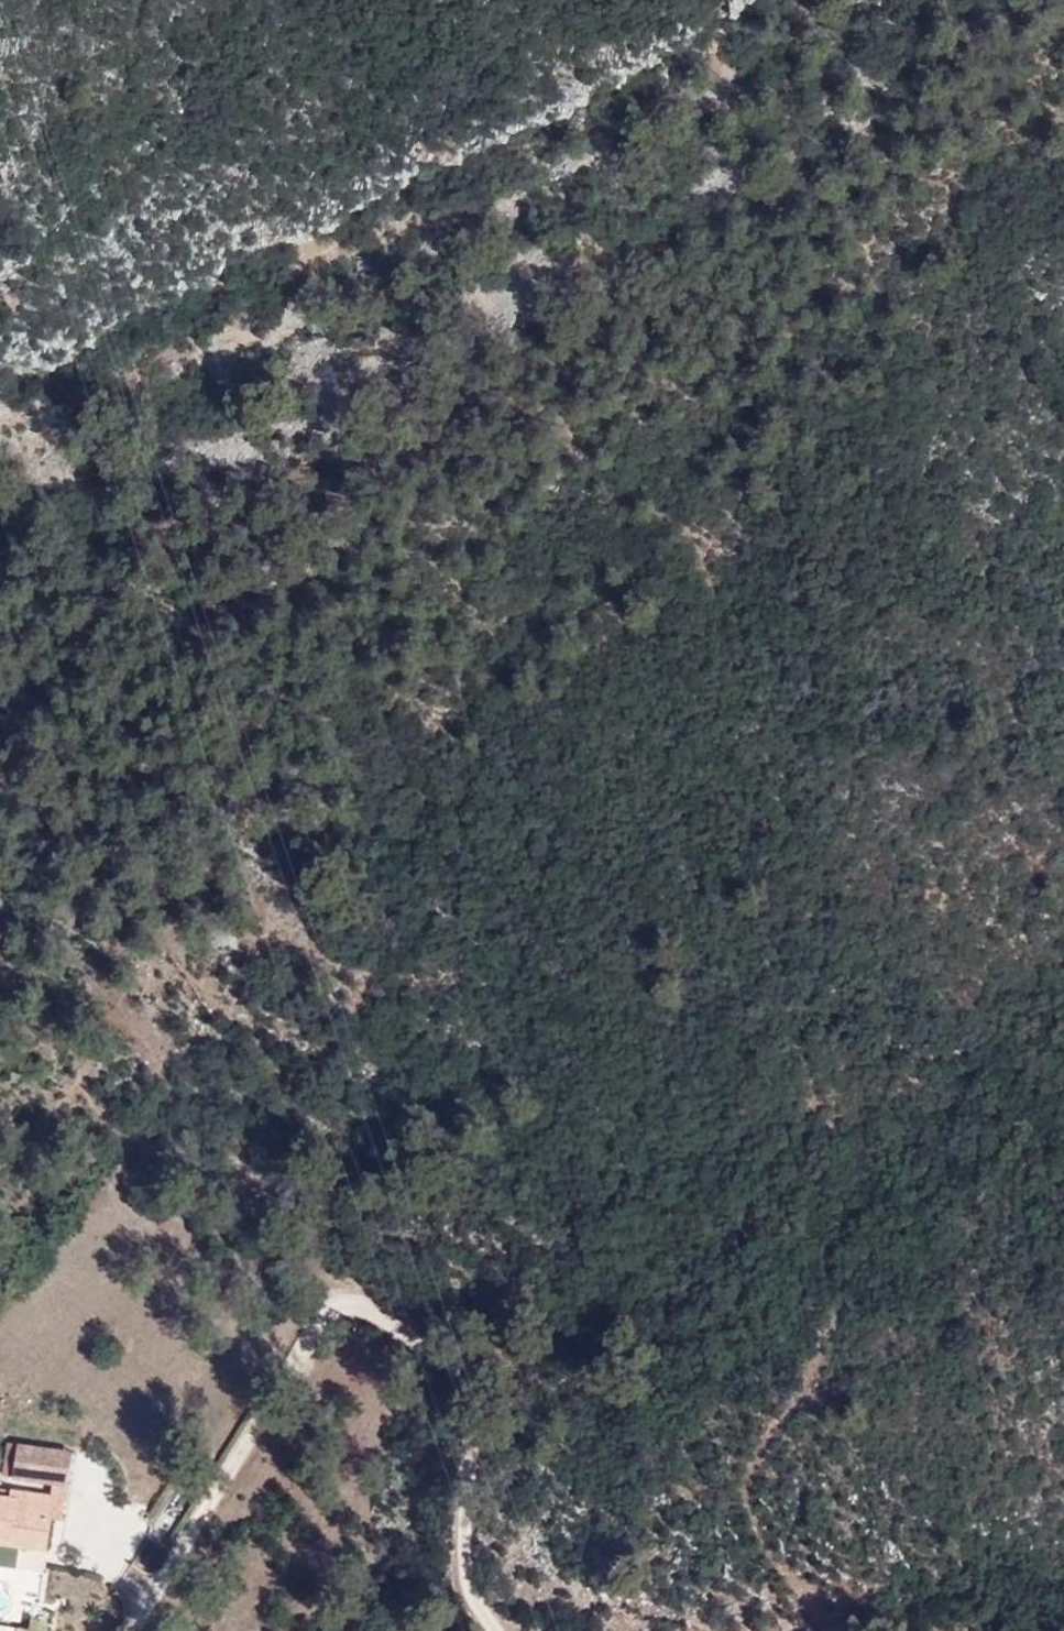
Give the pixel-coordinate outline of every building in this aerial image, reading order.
[(55,1459),(1,1454),(0,1462),(0,1555),(35,1559),(39,1528),(51,1527),(55,1459)] [(50,1611),(32,1610),(31,1630),(49,1630),(50,1611)]
